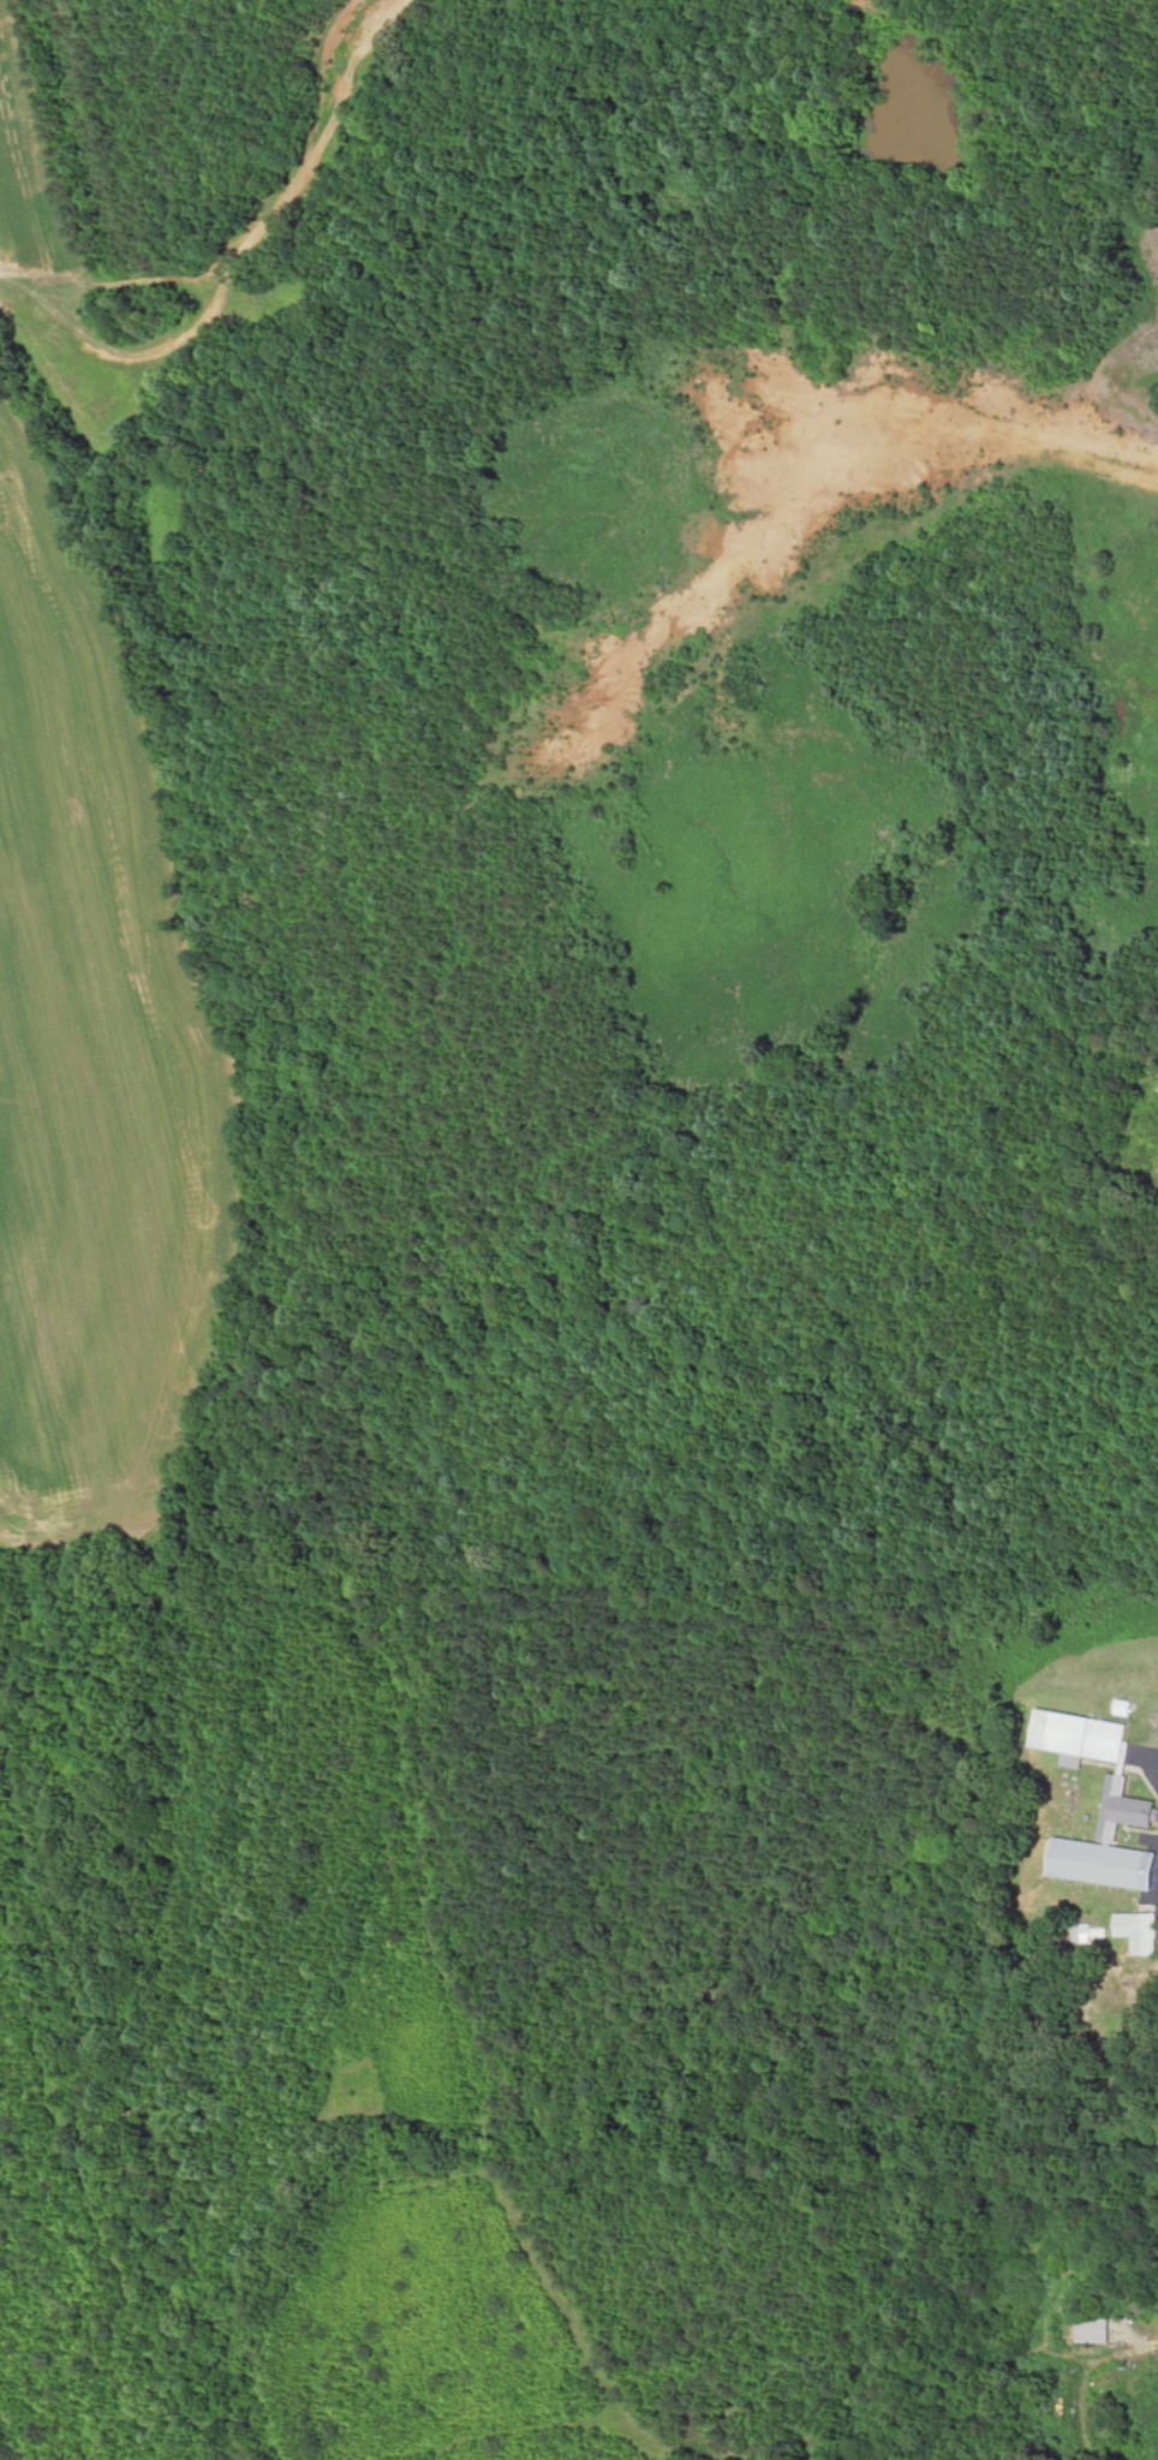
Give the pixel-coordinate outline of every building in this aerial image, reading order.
[(1039,1749),(1129,1761),(1135,1720),(1044,1708),(1039,1749)] [(1157,1889),(1157,1888),(1157,1850),(1121,1845),(1124,1822),(1157,1826),(1157,1800),(1129,1795),(1132,1774),(1113,1771),(1103,1841),(1064,1836),(1059,1875),(1157,1889)] [(1157,1954),(1157,1912),(1122,1912),(1122,1935),(1138,1935),(1138,1954),(1157,1954)] [(1121,2342),(1121,2318),(1091,2318),(1091,2342),(1121,2342)]
